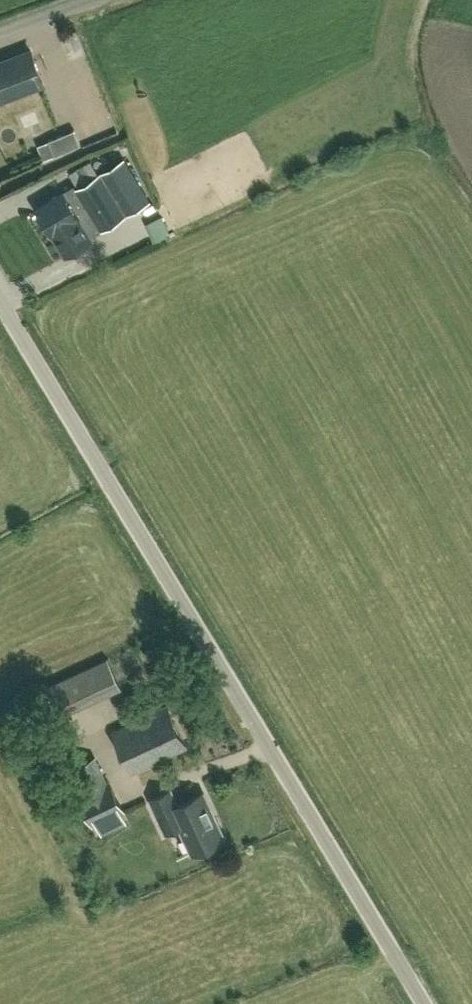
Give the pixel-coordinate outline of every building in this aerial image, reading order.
[(43,81),(32,52),(0,64),(0,98),(43,81)] [(48,140),(55,155),(80,144),(74,129),(48,140)] [(101,173),(79,187),(74,190),(75,192),(79,198),(70,203),(78,216),(52,232),(65,254),(91,239),(89,235),(98,229),(98,230),(150,199),(126,158),(101,173)] [(79,187),(101,173),(91,158),(70,171),(79,187)] [(79,198),(75,192),(66,197),(62,191),(36,207),(45,222),(43,224),(47,230),(50,230),(51,232),(52,231),(52,232),(78,216),(70,203),(79,198)] [(114,658),(55,685),(69,717),(128,690),(114,658)] [(112,728),(132,770),(187,745),(167,703),(112,728)] [(94,820),(95,819),(101,833),(126,821),(120,808),(123,807),(113,785),(109,787),(94,755),(73,766),(87,797),(83,798),(94,820)] [(223,836),(203,792),(178,803),(171,788),(150,798),(166,830),(180,824),(192,850),(223,836)]
